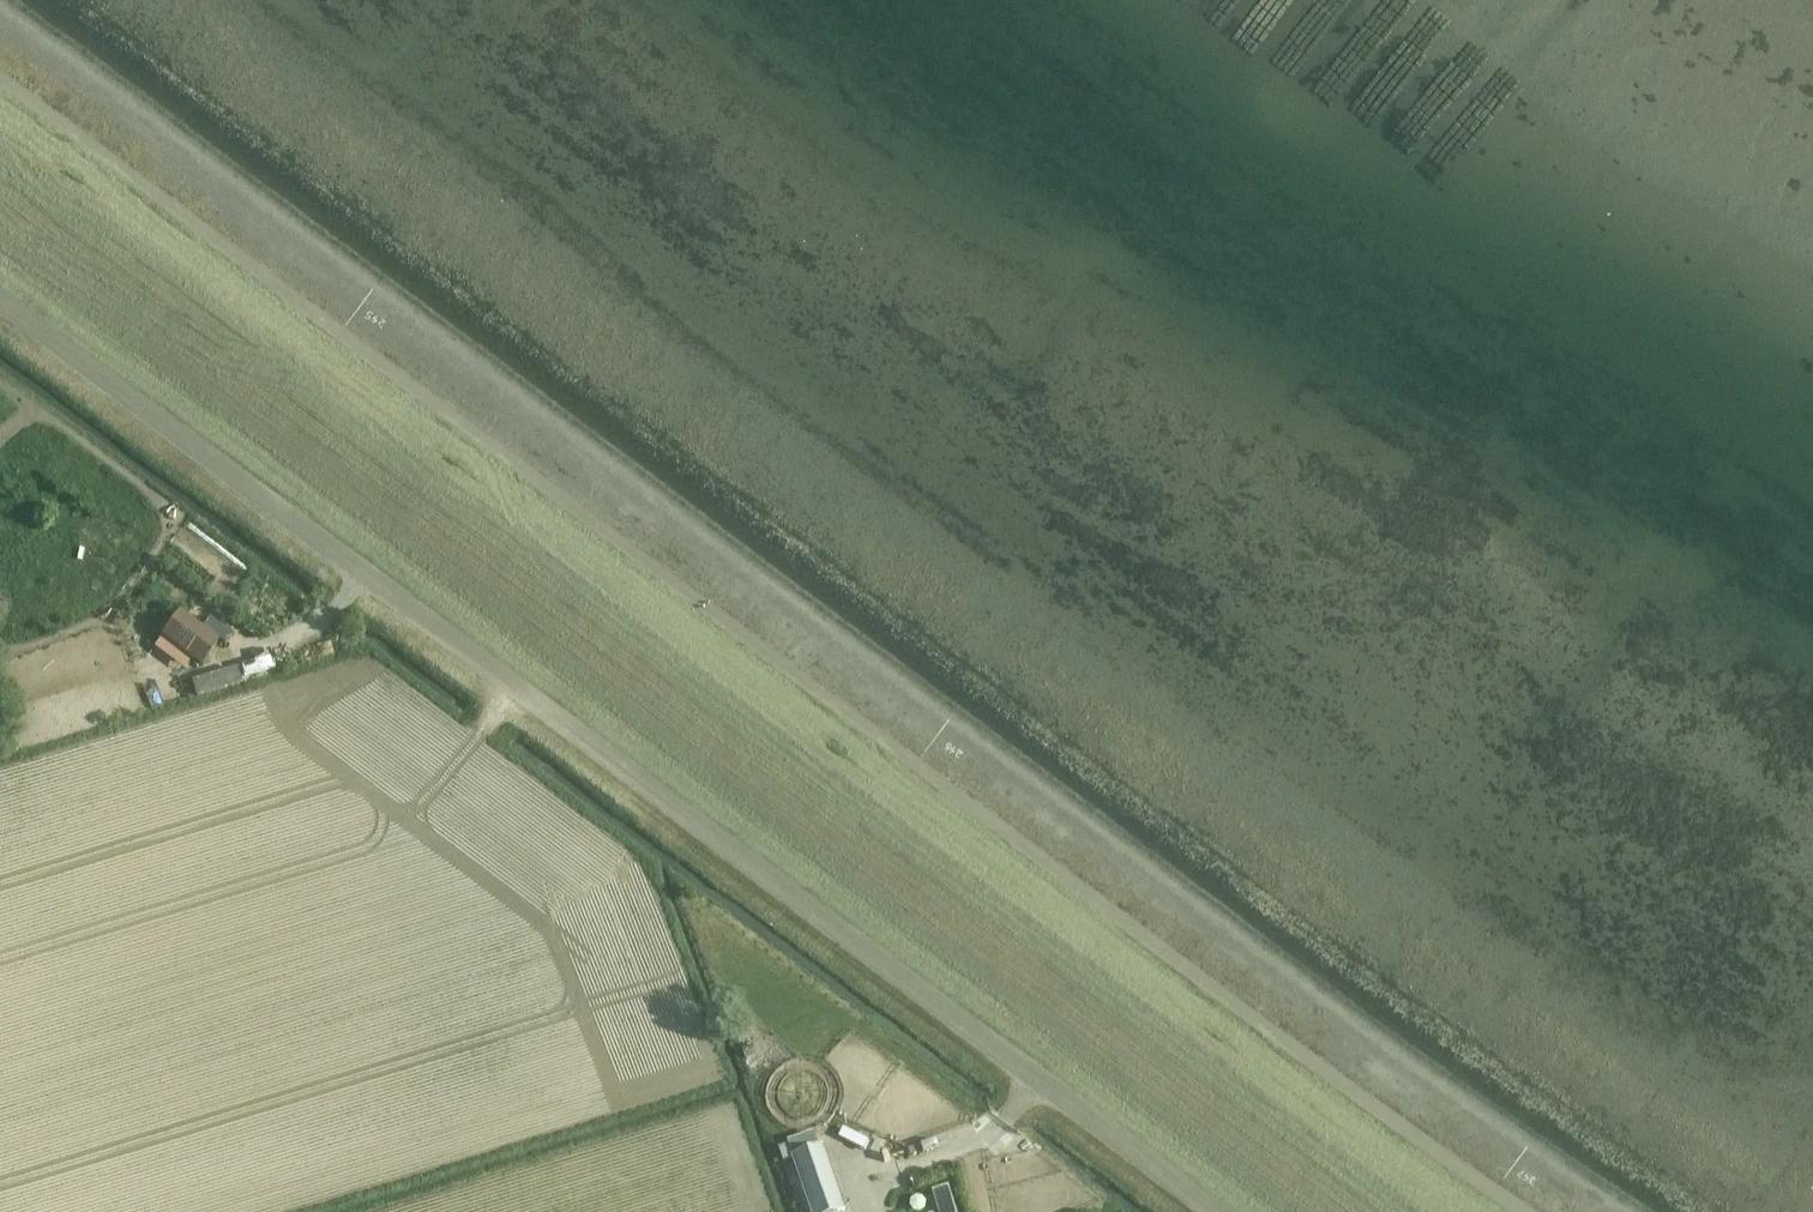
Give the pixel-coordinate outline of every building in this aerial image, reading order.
[(201,667),(218,644),(179,614),(162,638),(201,667)] [(196,698),(242,686),(238,670),(191,681),(196,698)] [(163,707),(155,686),(143,691),(150,712),(163,707)] [(754,1049),(743,1054),(747,1063),(757,1059),(754,1049)] [(853,1135),(848,1145),(861,1152),(867,1142),(853,1135)] [(787,1145),(788,1148),(792,1160),(810,1211),(842,1211),(844,1211),(823,1150),(817,1152),(812,1136),(787,1145)] [(788,1148),(778,1151),(782,1164),(792,1160),(788,1148)] [(950,1188),(933,1193),(938,1211),(957,1211),(950,1188)]
